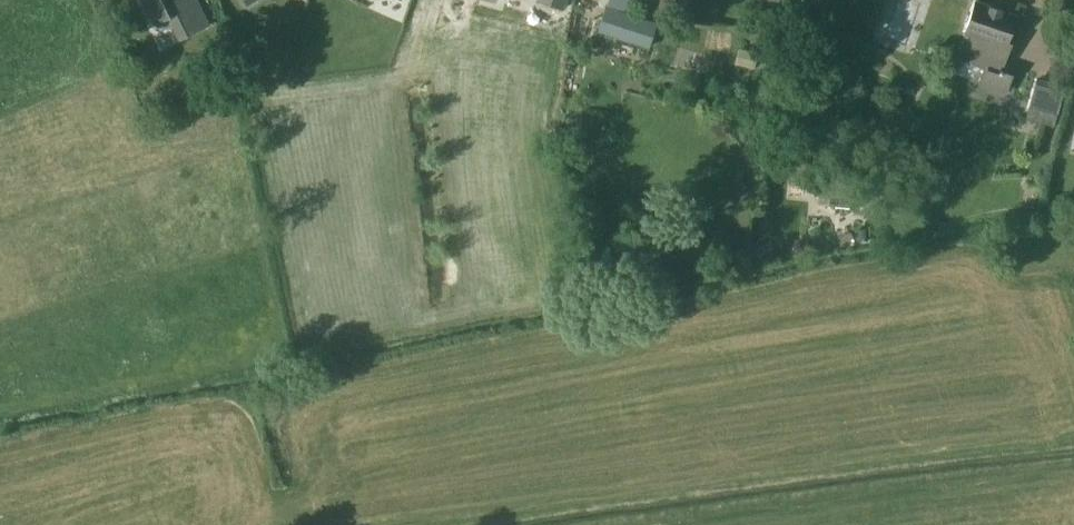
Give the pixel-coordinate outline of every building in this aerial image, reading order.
[(155,23),(156,25),(165,28),(171,26),(178,40),(210,24),(198,0),(144,0),(155,23)] [(562,8),(565,0),(539,0),(562,8)] [(605,6),(597,31),(649,48),(657,23),(624,12),(628,0),(607,0),(605,6)] [(976,1),(962,41),(957,56),(988,67),(982,84),(1005,93),(1014,68),(1003,65),(1014,35),(1010,34),(1016,15),(976,1)] [(1065,85),(1038,77),(1026,117),(1054,125),(1065,85)] [(820,182),(818,206),(851,209),(854,185),(820,182)]
